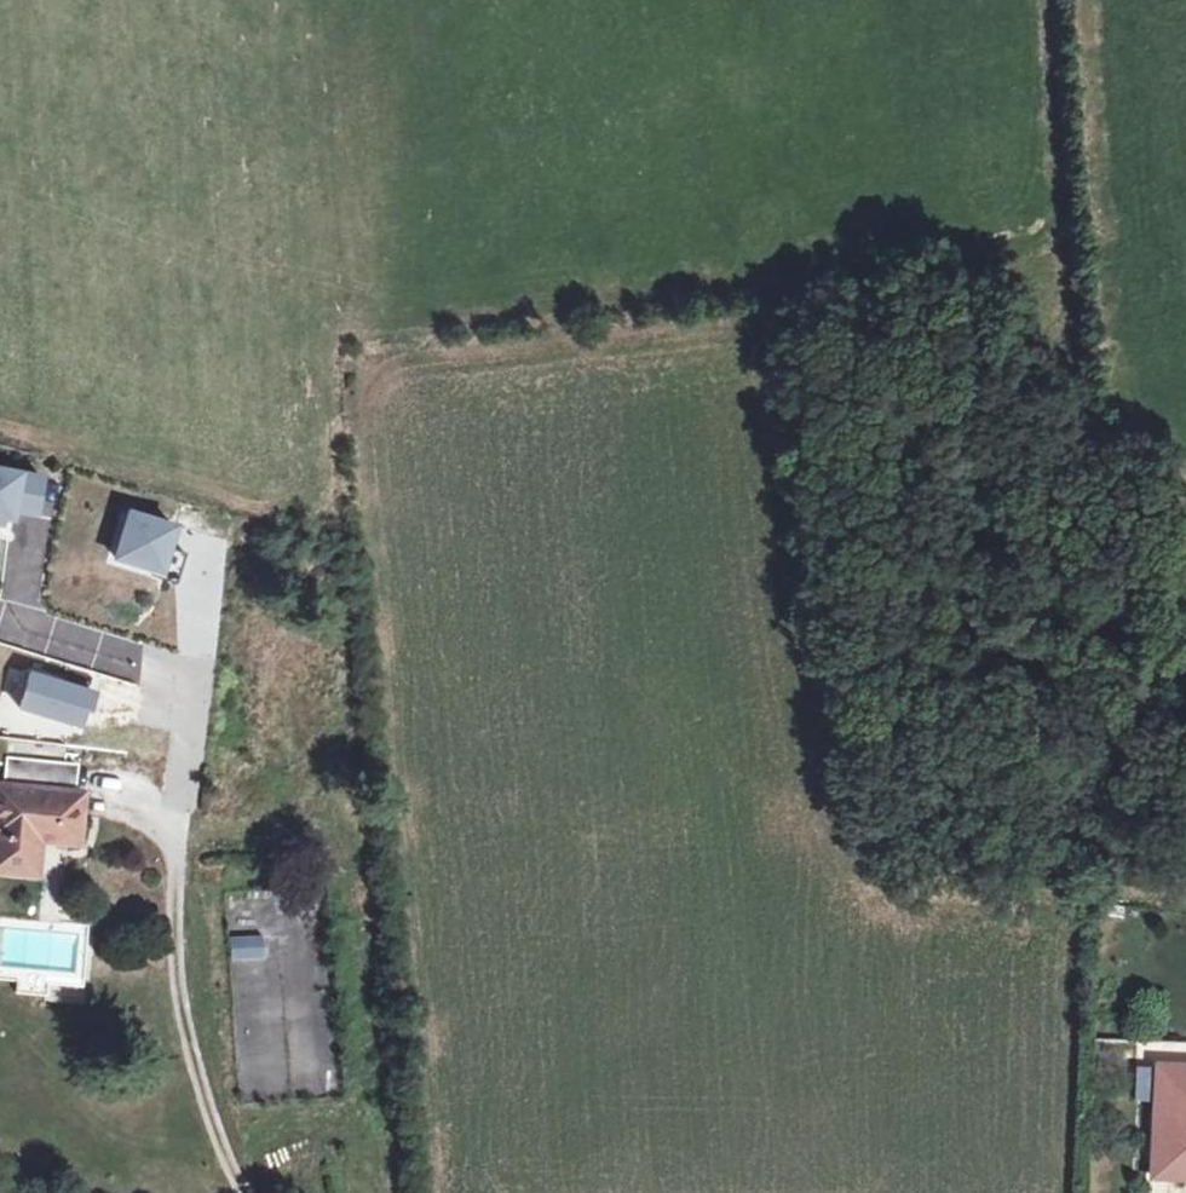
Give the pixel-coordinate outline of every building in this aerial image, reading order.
[(0,468),(0,525),(2,525),(4,515),(11,516),(12,507),(31,510),(38,475),(0,468)] [(160,522),(115,509),(101,554),(146,567),(144,573),(163,579),(172,549),(153,543),(160,522)] [(77,688),(18,670),(7,704),(66,722),(71,705),(77,707),(82,689),(77,688)] [(46,841),(74,844),(79,791),(69,790),(72,763),(3,755),(1,784),(0,784),(0,872),(25,875),(29,840),(46,841)] [(29,840),(25,875),(42,876),(46,841),(29,840)] [(232,960),(263,957),(261,934),(230,936),(232,960)] [(1136,1143),(1161,1144),(1160,1164),(1185,1166),(1185,1081),(1185,1080),(1185,1067),(1185,1060),(1140,1057),(1136,1143)] [(1161,1144),(1136,1143),(1135,1163),(1160,1164),(1161,1144)]
